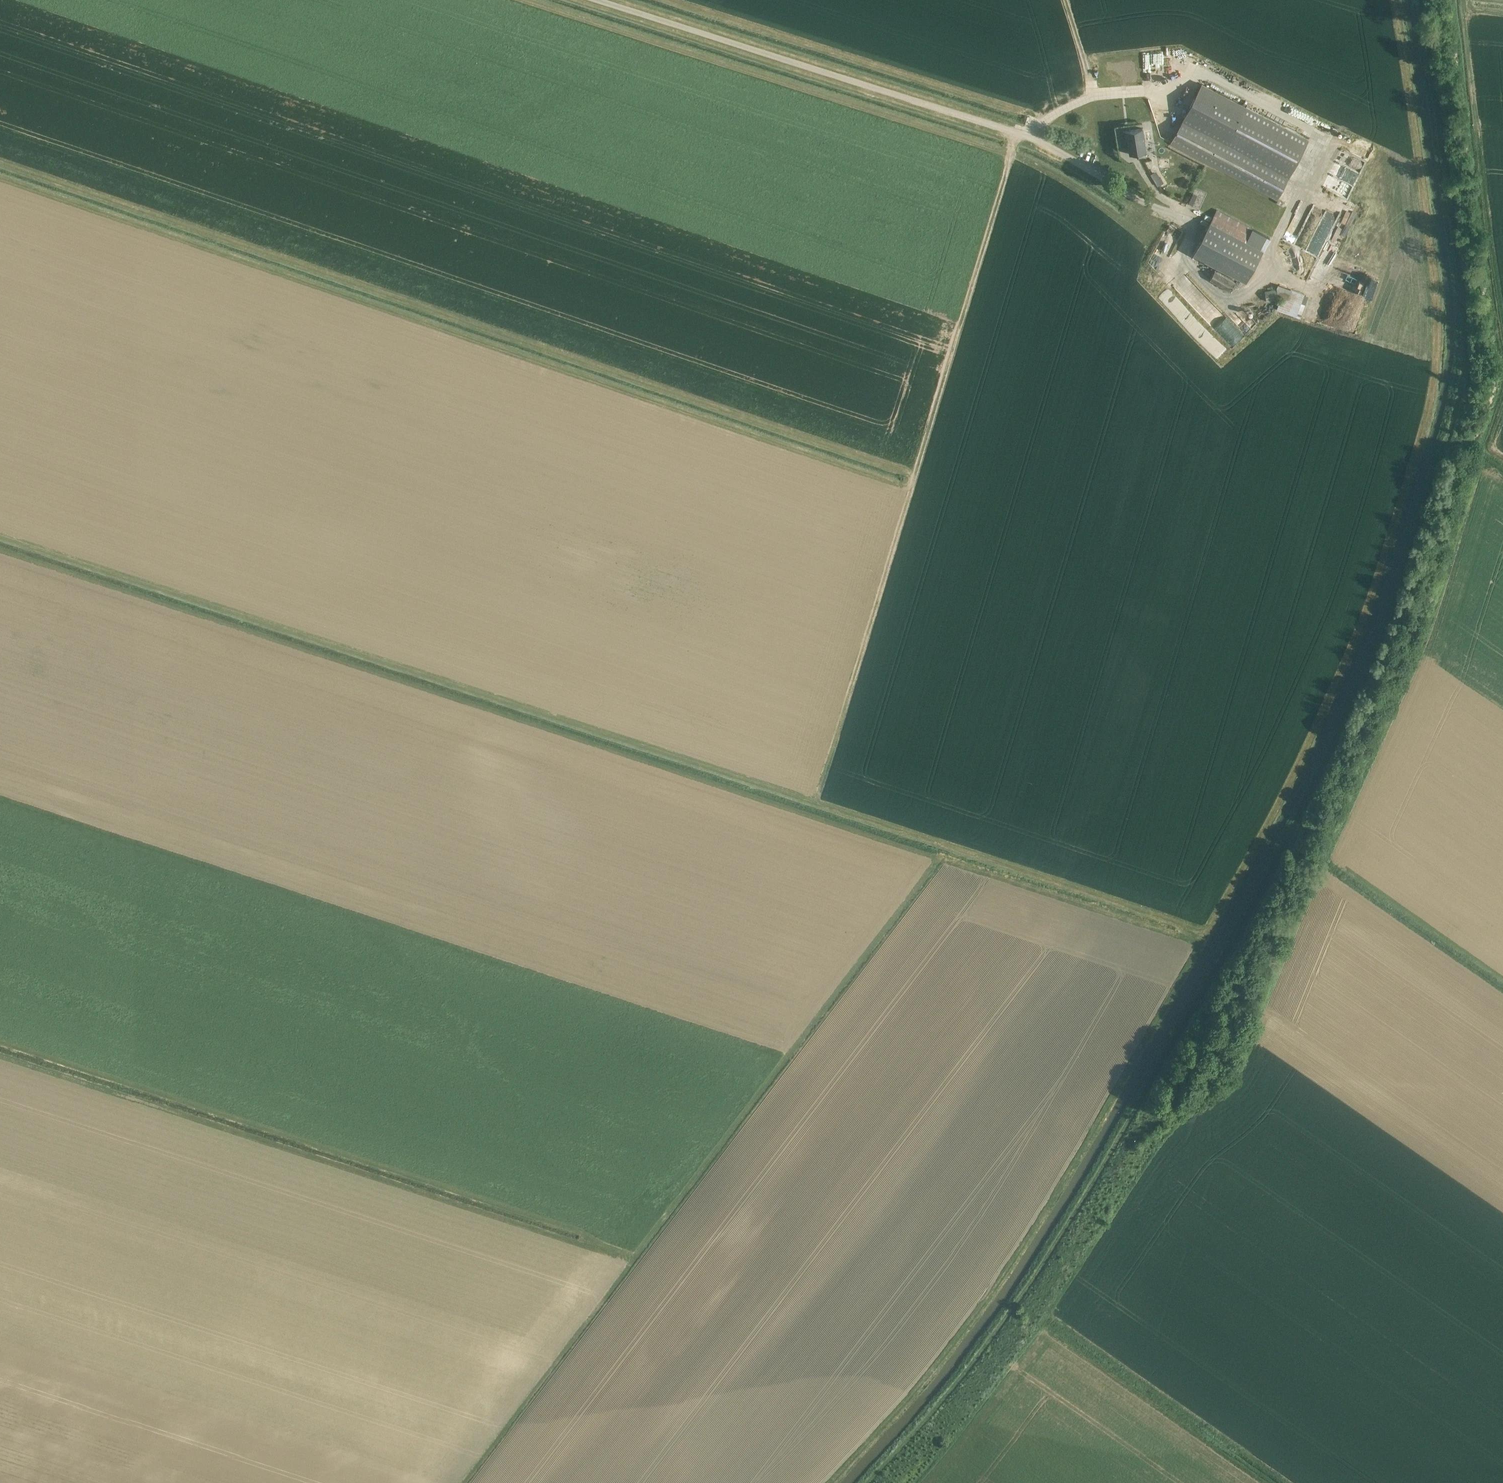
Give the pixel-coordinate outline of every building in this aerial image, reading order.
[(1170,143),(1277,200),(1309,140),(1202,83),(1170,143)] [(1150,158),(1144,135),(1125,140),(1127,148),(1130,147),(1134,162),(1150,158)] [(1156,171),(1150,174),(1158,186),(1164,183),(1156,171)] [(1193,254),(1202,259),(1245,282),(1269,238),(1217,210),(1193,254)] [(1284,242),(1279,247),(1288,256),(1293,252),(1284,242)] [(1215,271),(1209,279),(1230,292),(1235,284),(1215,271)] [(1304,294),(1284,287),(1278,285),(1276,289),(1265,292),(1267,302),(1279,300),(1279,298),(1280,299),(1277,307),(1277,304),(1247,308),(1247,313),(1259,311),(1259,312),(1276,309),(1296,316),(1304,294)]
